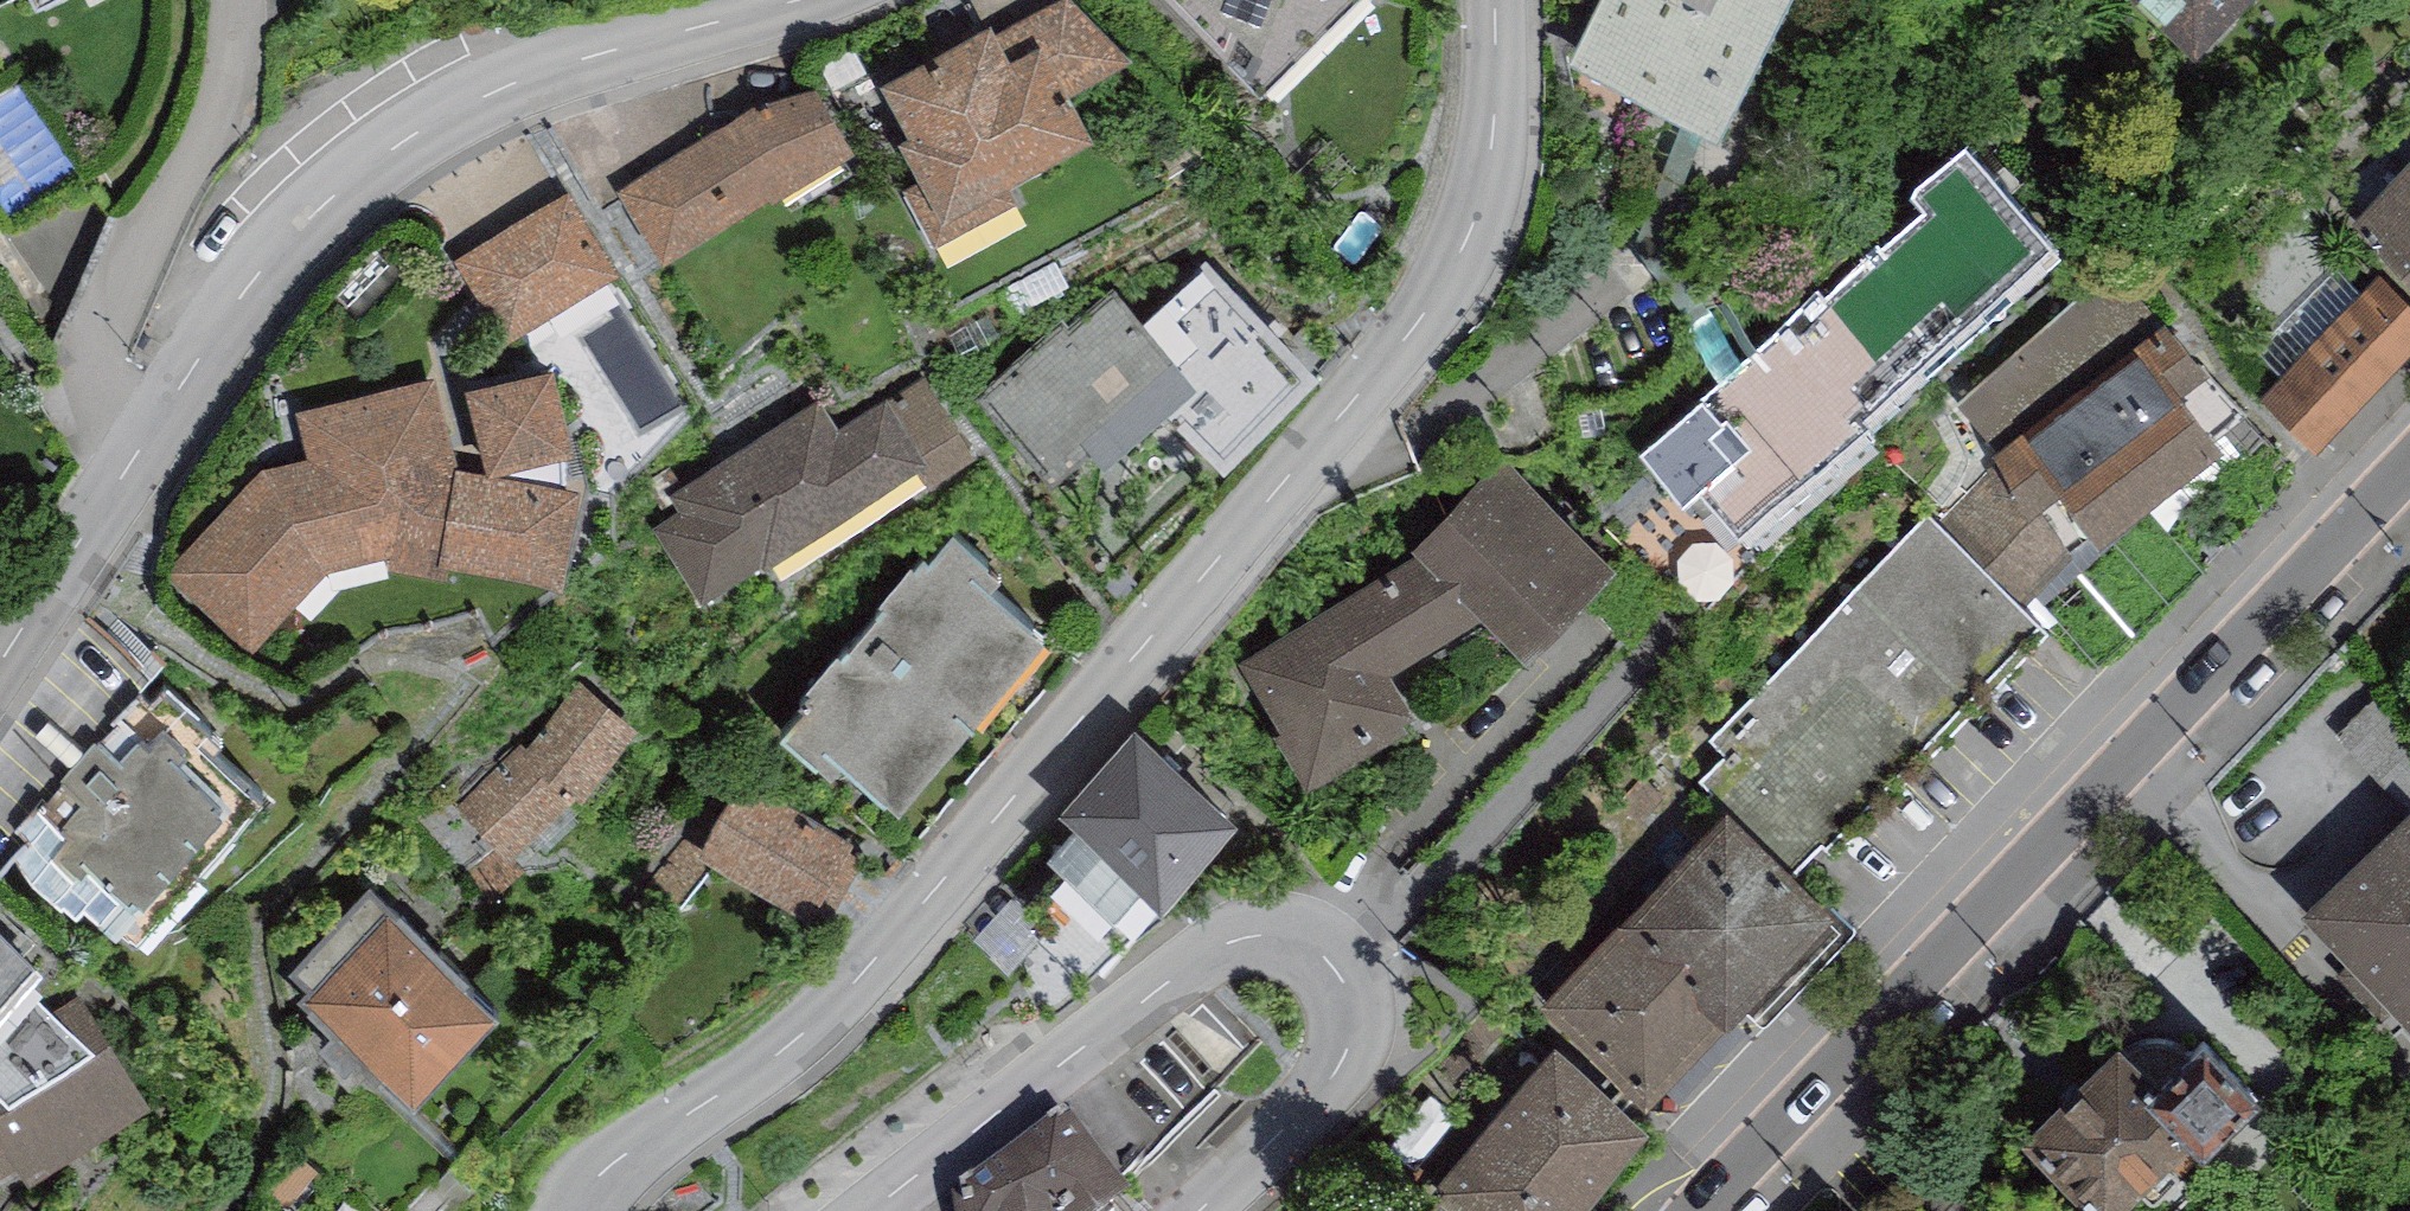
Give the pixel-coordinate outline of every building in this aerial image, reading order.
[(36,11),(58,0),(30,0),(36,11)] [(1261,99),(1364,0),(1164,0),(1261,99)] [(1566,64),(1719,144),(1795,0),(1600,0),(1566,64)] [(2194,65),(2258,0),(2128,0),(2194,65)] [(1053,19),(916,106),(998,235),(1135,147),(1053,19)] [(831,81),(648,184),(690,259),(874,156),(831,81)] [(1803,303),(1637,448),(1685,504),(1698,492),(1739,539),(1742,537),(1749,545),(1875,435),(1868,427),(2061,258),(1965,147),(1910,195),(1923,210),(1808,310),(1803,303)] [(2350,224),(2409,283),(2409,163),(2350,224)] [(566,192),(452,261),(504,346),(618,277),(566,192)] [(977,403),(1054,486),(1090,452),(1107,472),(1167,416),(1222,474),(1320,383),(1208,263),(1143,324),(1112,291),(1070,331),(1063,323),(977,403)] [(2259,401),(2316,455),(2409,354),(2409,305),(2380,274),(2259,401)] [(13,305),(0,287),(0,314),(13,305)] [(2165,325),(1992,456),(1998,464),(1932,524),(2029,618),(2224,451),(2182,398),(2205,381),(2211,378),(2165,325)] [(937,358),(665,514),(722,612),(994,456),(937,358)] [(553,371),(468,391),(488,476),(573,456),(553,371)] [(307,462),(260,474),(163,582),(250,659),(326,574),(388,560),(386,572),(446,584),(449,571),(561,594),(581,497),(458,473),(435,380),(295,415),(307,462)] [(1411,552),(1416,556),(1235,668),(1305,788),(1418,725),(1389,677),(1481,622),(1521,665),(1612,576),(1502,461),(1411,552)] [(1932,524),(1926,518),(1671,780),(1717,825),(1727,815),(1792,877),(2037,625),(2029,618),(1932,524)] [(989,568),(952,537),(927,565),(922,560),(912,571),(909,569),(879,605),(883,609),(840,659),(837,656),(809,689),(818,696),(779,741),(816,772),(818,770),(832,781),(843,768),(898,814),(1045,642),(990,595),(1000,583),(986,571),(989,568)] [(10,627),(0,611),(0,633),(10,627)] [(577,809),(638,731),(578,681),(528,748),(522,743),(458,808),(508,865),(566,805),(577,809)] [(300,798),(177,707),(67,855),(190,946),(300,798)] [(1136,731),(1057,818),(1073,833),(1141,894),(1161,912),(1240,825),(1136,731)] [(741,780),(694,858),(808,925),(855,847),(741,780)] [(2300,917),(2347,965),(2336,975),(2381,1022),(2391,1012),(2409,1032),(2409,813),(2300,917)] [(1717,825),(1540,1011),(1647,1112),(1834,917),(1792,877),(1727,815),(1717,825)] [(1114,924),(1141,894),(1073,833),(1046,862),(1114,924)] [(388,918),(305,1003),(412,1107),(495,1022),(388,918)] [(10,1106),(94,1054),(49,1010),(30,991),(41,973),(0,936),(0,1099),(10,1106)] [(49,1010),(94,1054),(10,1106),(0,1099),(0,1178),(17,1169),(27,1188),(152,1108),(80,993),(49,1010)] [(2203,1044),(2190,1057),(2183,1051),(2168,1044),(2152,1042),(2139,1047),(2125,1056),(2119,1048),(2022,1145),(2088,1210),(2127,1210),(2169,1171),(2178,1180),(2196,1160),(2202,1165),(2261,1105),(2203,1044)] [(1446,1210),(1586,1210),(1651,1135),(1554,1052),(1430,1197),(1446,1210)] [(952,1201),(954,1210),(1124,1210),(1131,1206),(1070,1121),(952,1201)] [(323,1176),(290,1151),(255,1196),(274,1210),(295,1210),(323,1176)]
